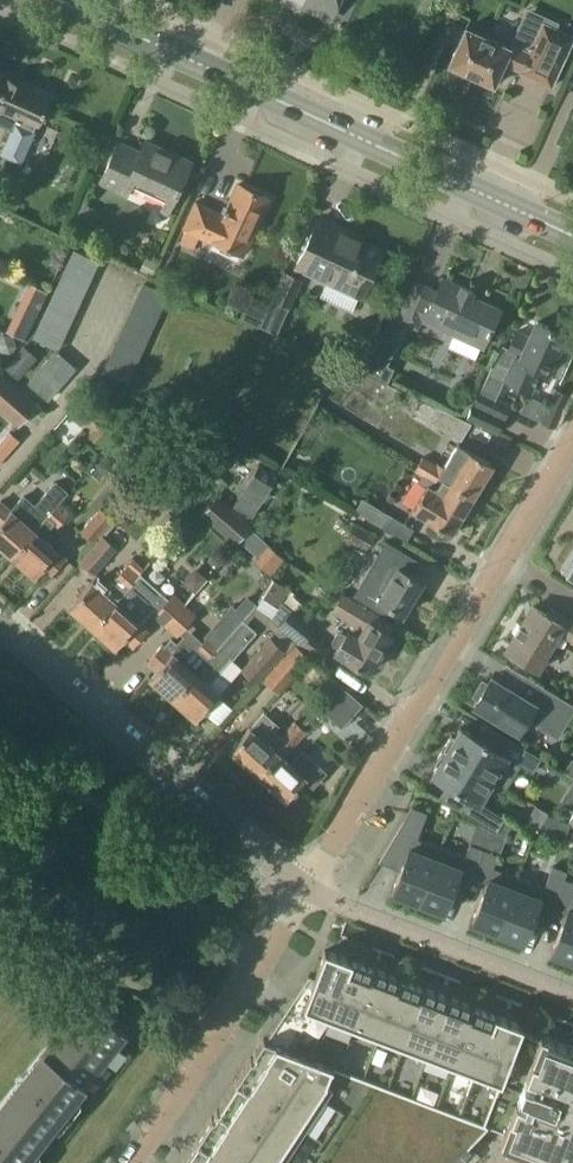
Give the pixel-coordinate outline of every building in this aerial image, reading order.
[(306,3),(309,9),(326,17),(332,14),(338,0),(307,0),(306,3)] [(507,45),(466,27),(449,64),(495,84),(504,63),(518,70),(517,73),(549,88),(572,37),(572,36),(553,27),(556,21),(525,7),(507,45)] [(12,129),(5,143),(26,152),(32,138),(35,132),(32,131),(36,123),(38,124),(50,99),(0,75),(0,123),(12,129)] [(141,153),(119,143),(101,182),(169,213),(191,163),(146,142),(141,153)] [(213,241),(244,254),(268,197),(238,184),(225,215),(196,203),(184,229),(186,230),(181,242),(195,247),(200,236),(213,241)] [(79,201),(70,222),(88,231),(98,210),(79,201)] [(383,251),(319,221),(297,268),(361,298),(383,251)] [(68,262),(94,273),(99,261),(74,249),(68,262)] [(88,286),(94,273),(68,262),(62,274),(88,286)] [(22,289),(28,271),(4,263),(0,273),(0,281),(22,289)] [(287,306),(302,279),(287,270),(271,297),(287,306)] [(82,299),(88,286),(62,274),(57,287),(82,299)] [(416,282),(399,318),(417,327),(422,317),(453,332),(456,326),(486,340),(499,310),(470,296),(472,292),(443,278),(437,291),(416,282)] [(137,295),(164,307),(170,294),(144,282),(137,295)] [(76,311),(82,299),(57,287),(51,300),(76,311)] [(158,320),(164,307),(137,295),(132,307),(158,320)] [(71,324),(76,311),(51,300),(45,313),(71,324)] [(152,332),(158,320),(132,307),(126,320),(152,332)] [(25,339),(35,319),(16,310),(6,330),(25,339)] [(65,337),(71,324),(45,313),(39,325),(65,337)] [(146,345),(152,332),(126,320),(120,333),(146,345)] [(494,366),(487,381),(500,387),(506,373),(508,374),(506,377),(505,379),(507,380),(528,389),(531,390),(532,388),(540,370),(547,373),(549,368),(553,370),(559,355),(564,358),(572,340),(564,337),(565,334),(560,332),(560,327),(552,324),(548,327),(538,322),(530,338),(517,332),(509,349),(505,347),(496,367),(494,366)] [(59,350),(65,337),(39,325),(33,338),(59,350)] [(140,358),(146,345),(120,333),(114,346),(140,358)] [(23,345),(3,366),(17,379),(37,358),(23,345)] [(135,370),(140,358),(114,346),(108,358),(135,370)] [(56,349),(42,365),(52,374),(67,358),(59,351),(56,349)] [(67,358),(52,374),(63,383),(77,367),(67,358)] [(129,382),(135,370),(108,358),(103,371),(129,382)] [(62,383),(52,374),(42,365),(28,382),(48,400),(62,383)] [(13,423),(17,427),(37,404),(0,372),(0,412),(13,423)] [(336,404),(349,384),(338,376),(325,397),(336,404)] [(554,426),(569,394),(555,387),(547,403),(527,394),(520,410),(554,426)] [(465,418),(496,433),(511,404),(480,389),(465,418)] [(412,396),(405,408),(459,440),(470,422),(412,396)] [(129,426),(114,444),(148,474),(164,457),(129,426)] [(436,463),(427,478),(433,481),(432,481),(440,486),(443,480),(473,498),(492,465),(458,445),(445,466),(438,461),(436,463)] [(427,478),(436,463),(425,456),(416,471),(427,478)] [(259,463),(233,506),(252,517),(278,475),(259,463)] [(11,557),(59,502),(69,491),(55,479),(34,503),(26,495),(12,510),(0,500),(0,546),(11,557)] [(473,498),(443,480),(440,486),(432,481),(429,487),(429,486),(414,510),(429,519),(428,521),(451,534),(473,498)] [(59,502),(11,557),(34,577),(42,568),(50,576),(67,557),(59,549),(57,551),(44,539),(47,535),(45,533),(51,525),(56,528),(71,512),(59,502)] [(100,508),(79,531),(92,542),(113,520),(100,508)] [(414,528),(388,513),(388,514),(377,508),(371,519),(407,541),(414,528)] [(365,549),(375,533),(354,520),(344,536),(365,549)] [(281,521),(274,530),(290,542),(297,533),(281,521)] [(100,536),(78,561),(93,575),(116,550),(100,536)] [(354,594),(353,596),(386,616),(391,607),(403,615),(423,582),(410,575),(418,561),(386,541),(385,542),(386,543),(359,589),(361,590),(357,597),(354,594)] [(267,542),(252,559),(269,575),(284,558),(267,542)] [(561,568),(572,575),(572,547),(561,568)] [(93,628),(141,574),(128,563),(117,575),(102,591),(92,582),(70,607),(93,628)] [(195,591),(206,578),(198,570),(186,583),(195,591)] [(141,574),(93,628),(103,636),(100,640),(110,650),(114,646),(116,647),(123,639),(133,647),(149,629),(141,622),(155,607),(157,609),(168,597),(141,573),(141,574)] [(185,603),(165,626),(176,635),(195,614),(193,612),(205,598),(197,590),(185,603)] [(152,614),(165,626),(185,603),(183,601),(185,599),(177,592),(175,595),(171,593),(168,597),(157,609),(152,614)] [(369,672),(392,634),(390,633),(394,625),(344,594),(335,608),(342,612),(339,616),(355,625),(350,634),(348,632),(345,636),(341,633),(337,634),(332,641),(333,645),(338,648),(336,652),(346,658),(346,659),(369,672)] [(218,632),(226,639),(227,639),(244,620),(244,619),(256,605),(248,598),(237,611),(233,607),(217,624),(222,628),(218,632)] [(545,614),(563,625),(558,632),(572,641),(572,618),(551,604),(545,614)] [(278,625),(320,658),(330,645),(311,631),(315,626),(291,607),(288,611),(282,606),(273,617),(280,622),(278,625)] [(505,651),(539,672),(547,659),(544,657),(558,632),(563,625),(545,614),(533,607),(505,651)] [(195,673),(173,698),(196,719),(218,693),(204,681),(215,669),(217,671),(254,629),(244,620),(227,639),(226,639),(220,646),(219,645),(195,673)] [(163,644),(148,661),(158,670),(150,678),(173,698),(195,673),(219,645),(208,636),(196,650),(184,640),(179,645),(172,639),(165,646),(163,644)] [(255,683),(284,652),(268,637),(239,669),(255,683)] [(474,706),(519,732),(527,718),(558,737),(572,712),(572,704),(515,669),(505,685),(492,677),(487,684),(483,681),(474,696),(478,698),(474,706)] [(318,706),(341,727),(352,715),(328,694),(318,706)] [(278,752),(271,747),(264,740),(278,724),(264,712),(231,749),(258,774),(278,752)] [(284,731),(297,742),(307,731),(295,720),(284,731)] [(452,733),(443,748),(493,779),(508,788),(521,765),(532,772),(541,757),(506,736),(498,749),(460,726),(455,735),(452,733)] [(258,774),(286,799),(305,779),(313,787),(326,773),(303,752),(291,765),(283,757),(297,742),(284,731),(275,742),(271,747),(278,752),(258,774)] [(493,779),(443,748),(434,763),(437,765),(431,774),(469,797),(461,810),(496,831),(505,817),(480,801),(493,779)] [(572,759),(565,771),(572,776),(572,760),(572,759)] [(530,841),(542,811),(524,803),(512,833),(530,841)] [(418,902),(439,846),(417,838),(426,811),(411,806),(378,861),(393,866),(396,859),(402,862),(396,878),(397,879),(391,892),(418,902)] [(473,877),(484,849),(470,843),(465,856),(439,846),(418,902),(444,913),(449,899),(450,899),(457,881),(456,881),(460,872),(473,877)] [(497,933),(519,876),(493,866),(498,854),(484,848),(484,849),(473,877),(486,882),(471,923),(474,924),(473,928),(493,935),(494,932),(497,933)] [(523,943),(539,902),(553,907),(567,870),(553,865),(545,886),(519,876),(497,933),(523,943)] [(564,878),(567,870),(553,907),(566,912),(551,953),(572,962),(572,881),(564,878)] [(487,1124),(503,1131),(500,1140),(560,1162),(572,1162),(572,1057),(566,1055),(570,1045),(541,1034),(540,1036),(521,1029),(523,1025),(495,1014),(474,1007),(474,1006),(422,986),(422,987),(401,979),(401,978),(373,967),(373,968),(352,960),(352,959),(325,949),(314,976),(308,974),(264,1036),(487,1122),(487,1124)] [(126,1034),(86,1002),(0,1111),(0,1162),(25,1162),(126,1034)] [(264,1036),(254,1051),(255,1053),(253,1056),(250,1057),(233,1079),(234,1081),(219,1107),(216,1107),(194,1140),(197,1142),(183,1162),(456,1162),(472,1147),(468,1145),(487,1122),(264,1036)]
